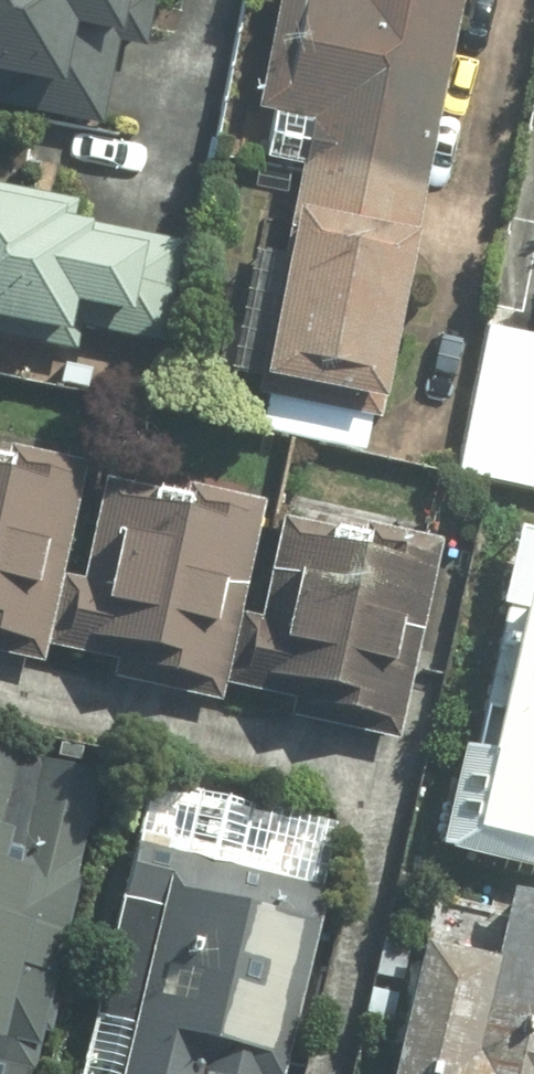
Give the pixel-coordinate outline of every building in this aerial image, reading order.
[(139,46),(148,0),(0,0),(0,109),(103,129),(120,42),(139,46)] [(257,109),(308,118),(262,373),(271,374),(260,435),(373,455),(454,0),(276,0),(257,109)] [(83,200),(0,186),(0,335),(72,348),(79,312),(119,319),(116,334),(171,344),(189,241),(79,221),(83,200)] [(0,454),(0,660),(405,740),(445,541),(0,454)] [(522,531),(498,650),(514,653),(476,837),(533,849),(533,533),(522,531)] [(0,834),(0,1038),(52,1049),(94,855),(0,834)] [(323,904),(168,867),(119,1073),(283,1073),(323,904)] [(418,935),(389,1073),(533,1073),(533,895),(509,890),(496,951),(418,935)]
